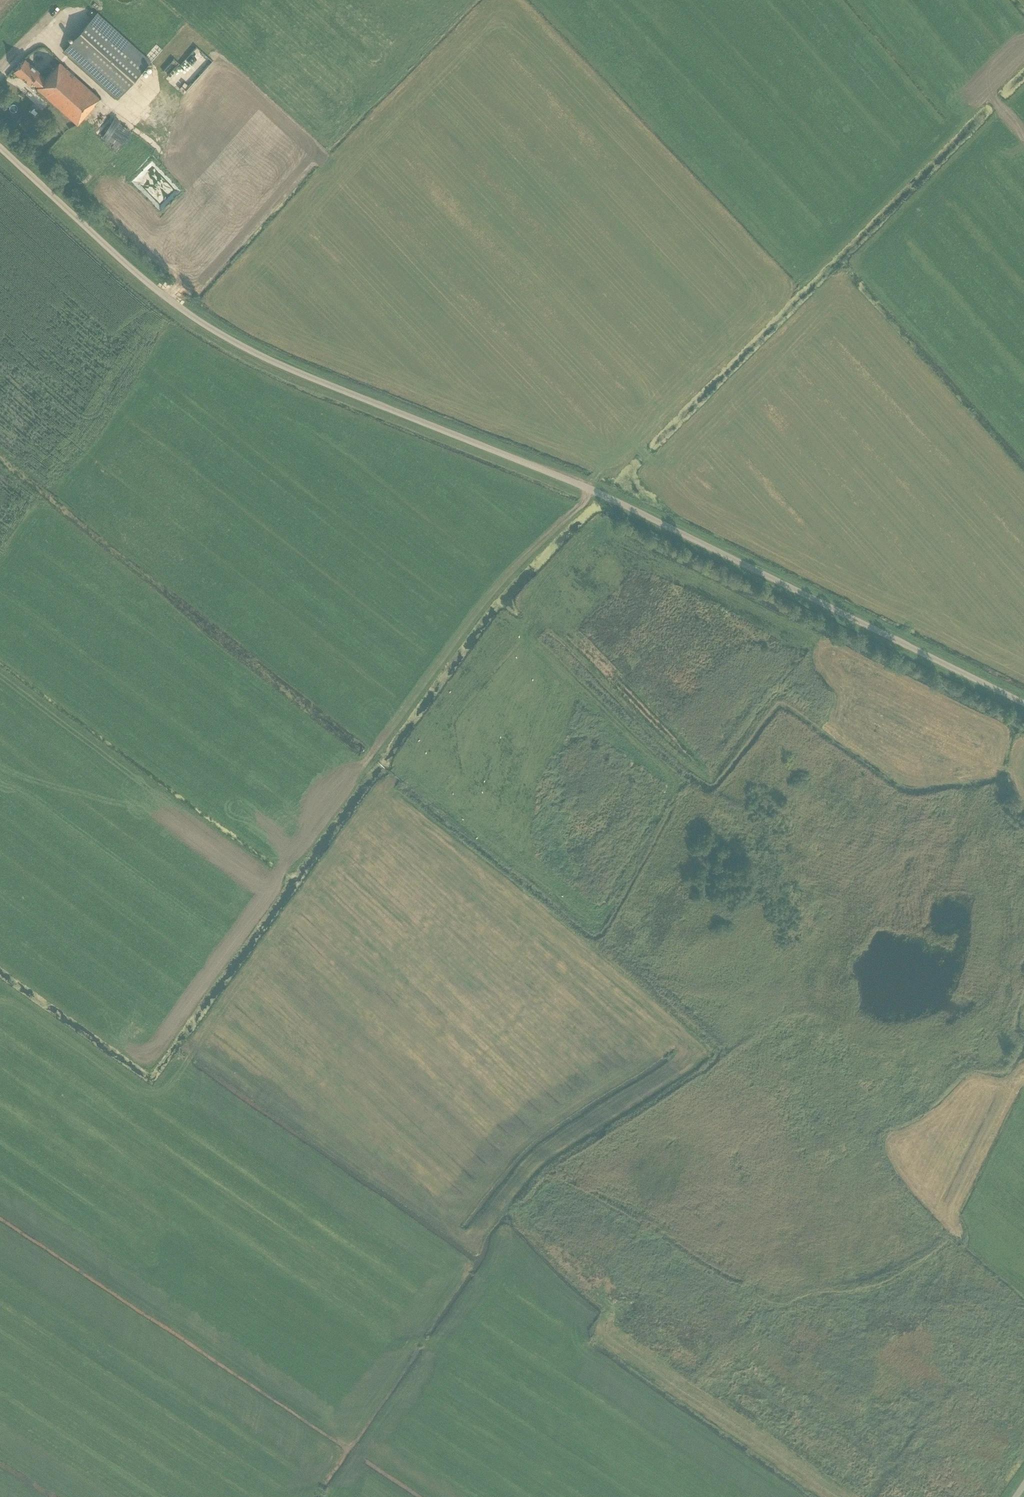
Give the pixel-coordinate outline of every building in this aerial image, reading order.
[(98,13),(64,52),(117,99),(151,61),(98,13)] [(78,125),(95,105),(94,105),(100,98),(60,63),(46,79),(39,73),(40,72),(25,59),(14,71),(29,84),(31,82),(38,88),(37,89),(78,125)] [(6,77),(13,86),(18,81),(11,73),(6,77)]
